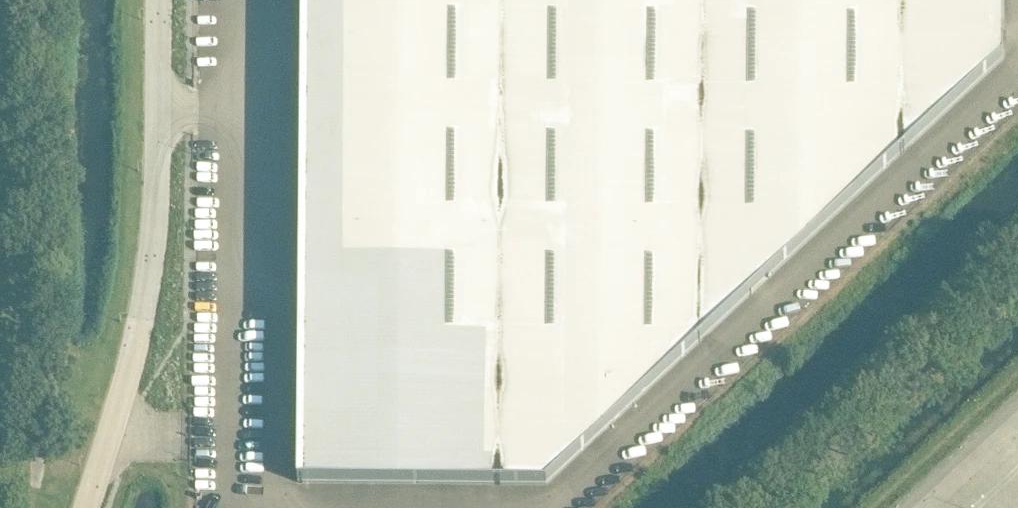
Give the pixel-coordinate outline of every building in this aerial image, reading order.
[(298,483),(546,485),(1003,59),(1004,0),(302,0),(298,483)]
